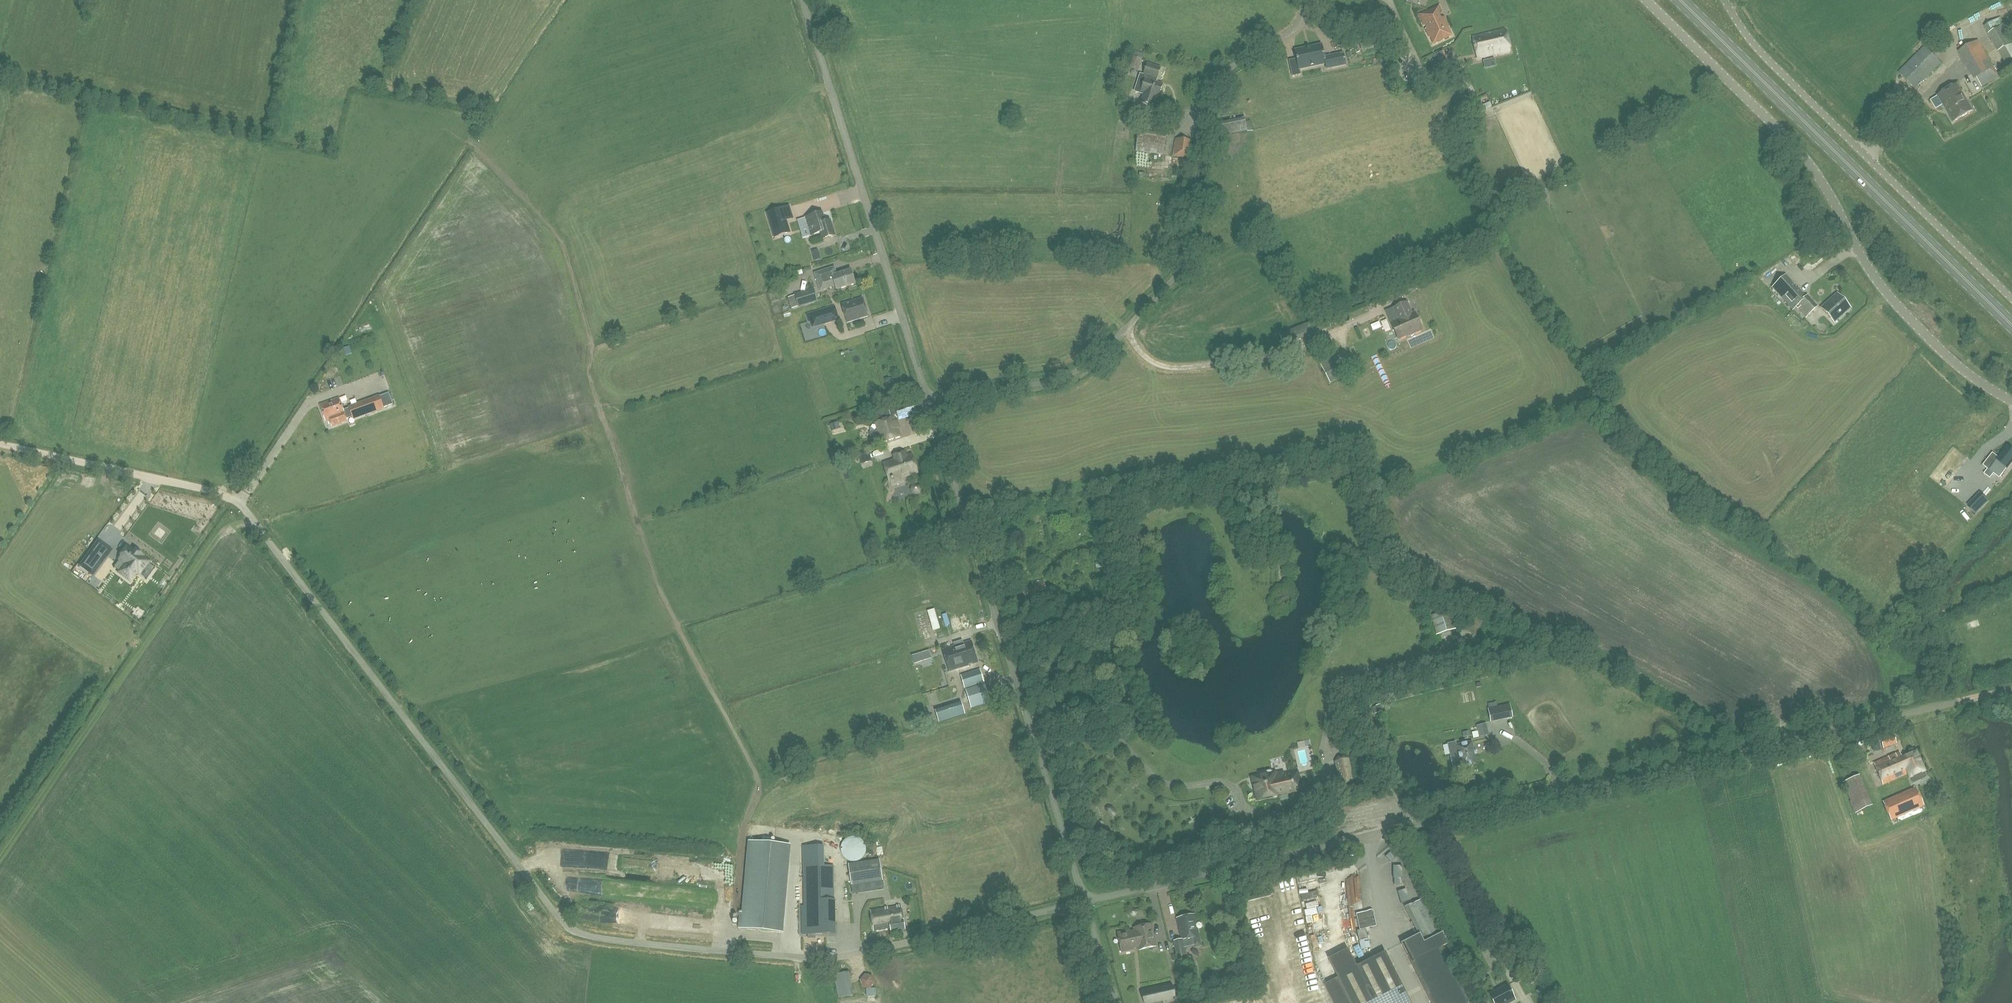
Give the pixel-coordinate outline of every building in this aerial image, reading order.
[(1440,19),(1437,13),(1441,11),(1438,6),(1418,15),(1432,45),(1451,36),(1444,18),(1440,19)] [(2011,70),(2011,38),(2000,17),(1984,26),(2010,71),(2011,70)] [(1477,58),(1510,51),(1504,29),(1472,37),(1477,58)] [(1349,44),(1355,42),(1353,36),(1347,38),(1349,44)] [(1982,87),(2000,76),(1979,40),(1958,52),(1974,79),(1977,78),(1982,87)] [(1555,42),(1544,52),(1552,60),(1563,50),(1555,42)] [(1294,51),(1297,63),(1296,63),(1290,65),(1293,76),(1300,75),(1298,70),(1325,64),(1330,63),(1331,68),(1346,65),(1344,53),(1324,57),(1322,45),(1294,51)] [(1915,89),(1941,63),(1925,46),(1899,72),(1915,89)] [(1433,56),(1435,59),(1432,60),(1436,68),(1441,66),(1442,68),(1448,65),(1447,63),(1442,52),(1433,56)] [(1137,71),(1139,66),(1141,59),(1133,57),(1129,69),(1137,71)] [(1158,97),(1162,84),(1155,82),(1156,79),(1157,79),(1160,68),(1147,64),(1142,78),(1139,77),(1134,92),(1141,94),(1141,92),(1144,93),(1141,103),(1154,107),(1157,97),(1158,97)] [(1953,122),(1973,110),(1957,84),(1938,95),(1953,122)] [(1221,137),(1247,131),(1243,119),(1219,124),(1219,126),(1214,127),(1215,136),(1221,135),(1221,137)] [(1163,154),(1166,134),(1138,131),(1135,151),(1163,154)] [(1190,158),(1192,141),(1175,139),(1173,156),(1190,158)] [(806,202),(808,210),(827,205),(825,197),(806,202)] [(774,210),(762,214),(770,241),(786,238),(782,223),(778,224),(774,210)] [(825,222),(822,212),(805,218),(811,236),(821,232),(823,239),(835,236),(830,221),(825,222)] [(821,250),(832,247),(830,240),(819,243),(821,250)] [(820,259),(818,249),(812,251),(814,261),(820,259)] [(1774,276),(1780,270),(1776,266),(1770,272),(1774,276)] [(836,275),(834,268),(815,273),(820,290),(835,285),(837,290),(855,284),(851,270),(836,275)] [(1792,309),(1797,305),(1807,316),(1817,307),(1807,296),(1805,297),(1787,276),(1773,289),(1792,309)] [(798,307),(818,301),(814,288),(794,294),(798,307)] [(1395,300),(1406,295),(1403,288),(1392,293),(1395,300)] [(1834,322),(1850,307),(1837,293),(1821,308),(1834,322)] [(847,322),(868,316),(863,298),(842,304),(847,322)] [(775,305),(777,316),(789,313),(787,302),(775,305)] [(1421,329),(1414,313),(1411,314),(1406,302),(1394,308),(1386,311),(1391,323),(1398,339),(1411,333),(1411,334),(1421,329)] [(838,320),(834,306),(806,315),(808,322),(810,321),(812,328),(838,320)] [(1284,346),(1330,327),(1326,315),(1279,334),(1284,346)] [(1330,383),(1348,373),(1338,355),(1320,365),(1330,383)] [(354,419),(393,405),(389,393),(350,407),(350,408),(344,410),(340,398),(320,405),(325,421),(329,419),(332,426),(348,421),(347,419),(353,417),(354,419)] [(899,420),(918,414),(914,400),(895,406),(899,420)] [(882,442),(900,437),(894,416),(876,422),(882,442)] [(837,422),(830,424),(832,430),(839,427),(837,422)] [(1990,470),(1995,474),(2003,464),(2008,468),(2011,462),(2011,450),(2007,447),(1999,458),(1993,453),(1983,465),(1990,470)] [(872,461),(869,452),(858,455),(861,464),(872,461)] [(906,456),(905,452),(894,455),(896,459),(884,463),(890,481),(892,481),(893,485),(903,481),(902,477),(918,472),(912,454),(906,456)] [(1951,484),(1960,494),(1970,485),(1961,475),(1951,484)] [(1995,477),(1983,490),(1991,496),(2002,483),(1995,477)] [(1976,514),(1989,500),(1980,492),(1967,506),(1976,514)] [(177,556),(172,550),(178,544),(168,533),(152,548),(168,565),(177,556)] [(122,556),(119,560),(125,564),(119,572),(130,581),(136,572),(139,575),(140,574),(144,568),(149,562),(142,557),(143,556),(135,550),(134,552),(127,547),(121,555),(122,556)] [(92,549),(80,565),(92,574),(104,558),(92,549)] [(1106,566),(1105,560),(1095,562),(1096,568),(1106,566)] [(152,583),(157,576),(146,567),(140,574),(148,579),(141,587),(149,593),(155,585),(152,583)] [(1436,635),(1456,629),(1451,610),(1430,616),(1436,635)] [(1476,635),(1483,620),(1468,611),(1459,627),(1476,635)] [(950,671),(978,662),(971,641),(943,650),(950,671)] [(923,660),(920,653),(912,655),(914,663),(923,660)] [(965,688),(984,682),(980,669),(961,675),(965,688)] [(971,707),(990,701),(985,684),(966,689),(971,707)] [(939,723),(965,715),(962,702),(935,710),(939,723)] [(1510,704),(1488,708),(1491,722),(1513,718),(1510,704)] [(1883,748),(1896,743),(1893,734),(1880,739),(1883,748)] [(1461,767),(1476,764),(1472,742),(1456,745),(1461,767)] [(1903,758),(1900,751),(1874,762),(1884,784),(1909,773),(1910,777),(1925,771),(1916,752),(1903,758)] [(1340,780),(1351,777),(1348,760),(1336,762),(1340,780)] [(1271,773),(1271,771),(1270,770),(1261,772),(1261,773),(1261,775),(1259,776),(1260,779),(1256,780),(1253,783),(1257,799),(1278,794),(1278,792),(1286,791),(1286,792),(1300,789),(1296,773),(1275,778),(1273,773),(1271,773)] [(1850,799),(1855,811),(1871,804),(1866,791),(1859,775),(1842,782),(1850,799)] [(1891,820),(1924,805),(1916,787),(1883,801),(1891,820)] [(852,862),(855,862),(859,861),(861,860),(863,858),(864,856),(866,853),(866,851),(866,848),(866,845),(865,843),(863,841),(862,839),(858,837),(855,837),(853,836),(851,837),(849,837),(847,838),(844,840),(843,842),(842,845),(841,848),(841,850),(842,853),(842,855),(844,857),(846,859),(848,860),(850,861),(852,862)] [(781,932),(788,860),(789,845),(748,841),(742,913),(740,913),(738,929),(781,932)] [(1396,855),(1401,866),(1407,863),(1402,852),(1396,855)] [(883,881),(880,859),(848,864),(851,886),(883,881)] [(805,934),(835,933),(833,867),(810,867),(811,902),(804,902),(805,934)] [(1314,887),(1321,886),(1318,870),(1311,871),(1314,887)] [(1408,880),(1413,890),(1419,887),(1414,877),(1408,880)] [(1440,948),(1447,944),(1423,898),(1405,907),(1420,935),(1402,944),(1432,1002),(1468,1002),(1440,948)] [(905,929),(901,904),(870,910),(874,931),(891,928),(892,931),(905,929)] [(1369,911),(1356,914),(1360,929),(1375,925),(1373,913),(1369,911)] [(1258,921),(1272,920),(1272,913),(1258,914),(1258,921)] [(1202,945),(1194,914),(1176,918),(1181,939),(1174,941),(1177,954),(1185,952),(1184,948),(1187,947),(1187,945),(1193,944),(1194,946),(1202,945)] [(1156,946),(1151,924),(1133,928),(1134,932),(1130,933),(1129,930),(1117,933),(1121,952),(1134,949),(1133,947),(1137,946),(1138,950),(1156,946)] [(1322,957),(1329,955),(1324,937),(1317,939),(1322,957)] [(1350,947),(1354,956),(1367,951),(1363,942),(1350,947)] [(1385,953),(1337,977),(1351,1002),(1376,1002),(1397,992),(1403,1002),(1410,1002),(1385,953)] [(1293,976),(1301,975),(1301,966),(1293,966),(1293,976)] [(1146,1002),(1153,1002),(1174,998),(1171,985),(1143,991),(1146,1002)] [(1509,1002),(1514,999),(1507,985),(1489,995),(1494,1002),(1510,1002),(1509,1002)] [(848,996),(849,987),(840,986),(839,994),(848,996)]
